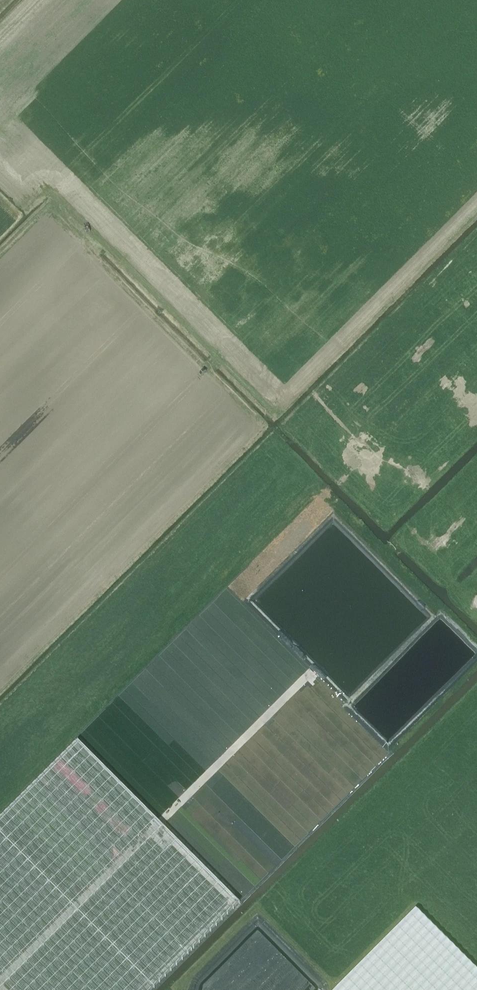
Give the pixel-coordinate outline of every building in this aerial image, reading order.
[(239,903),(77,741),(0,819),(0,989),(151,989),(239,903)] [(415,909),(334,989),(476,989),(476,971),(415,909)]
